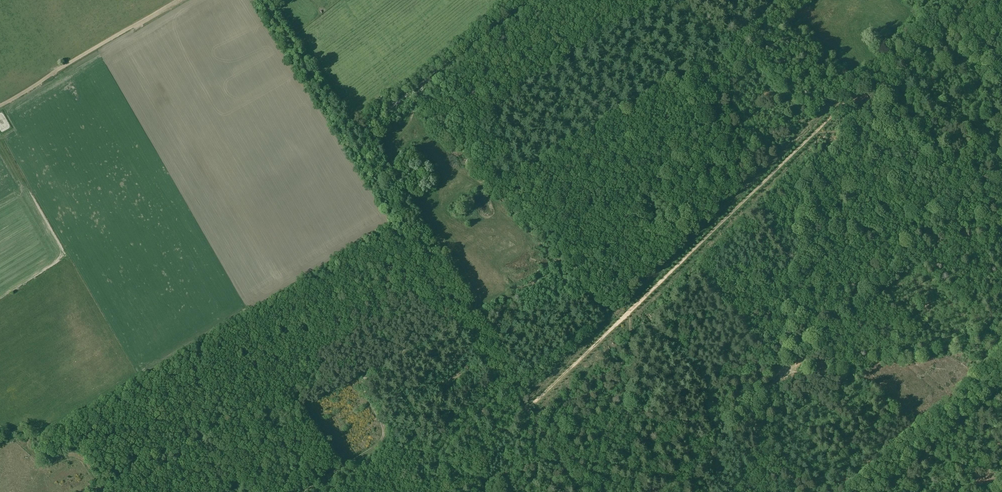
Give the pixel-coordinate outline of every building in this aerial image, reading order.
[(352,403),(360,396),(355,390),(347,398),(352,403)]
